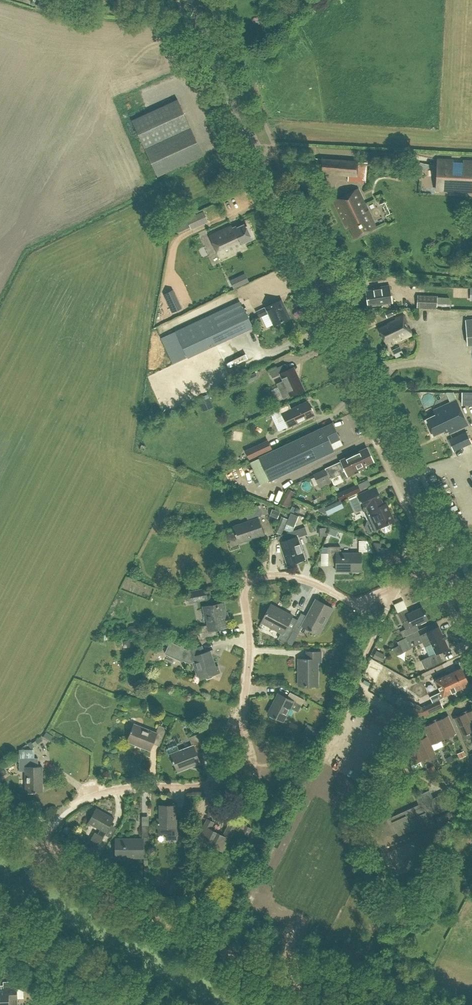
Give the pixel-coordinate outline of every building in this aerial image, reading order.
[(204,157),(190,126),(177,98),(130,119),(157,178),(204,157)] [(322,158),(315,158),(313,172),(321,172),(322,158)] [(471,190),(471,161),(463,160),(463,162),(453,162),(453,160),(437,159),(437,169),(436,188),(471,190)] [(349,161),(347,176),(347,181),(365,182),(366,181),(368,162),(349,161)] [(376,227),(357,188),(333,199),(346,226),(348,225),(354,237),(376,227)] [(204,222),(200,213),(187,219),(191,228),(204,222)] [(232,226),(210,236),(220,258),(242,248),(240,244),(253,238),(246,224),(233,230),(232,226)] [(245,274),(240,276),(243,284),(248,281),(245,274)] [(366,291),(367,296),(369,305),(391,302),(389,285),(373,288),(373,290),(366,291)] [(438,296),(418,295),(417,308),(419,308),(419,307),(437,308),(438,296)] [(188,358),(224,340),(253,327),(244,308),(243,308),(239,301),(175,331),(176,331),(161,338),(173,364),(188,357),(188,358)] [(178,301),(169,305),(172,312),(181,308),(178,301)] [(289,318),(282,302),(279,304),(277,301),(256,311),(259,317),(268,313),(274,325),(289,318)] [(394,314),(392,309),(384,312),(387,317),(394,314)] [(407,322),(403,315),(391,320),(392,321),(387,323),(388,325),(379,329),(386,343),(391,341),(393,344),(413,335),(410,328),(409,328),(406,323),(407,322)] [(220,353),(223,362),(228,360),(225,351),(220,353)] [(283,399),(291,395),(304,389),(294,367),(286,370),(284,364),(270,371),(273,377),(280,374),(284,381),(277,384),(283,399)] [(250,382),(258,378),(256,372),(247,376),(246,375),(240,378),(242,383),(249,380),(250,382)] [(462,392),(462,404),(471,404),(471,392),(462,392)] [(198,401),(202,409),(212,405),(208,397),(198,401)] [(468,425),(456,399),(436,408),(435,415),(425,419),(432,436),(444,430),(445,433),(449,431),(449,433),(468,425)] [(273,410),(278,422),(285,419),(288,426),(314,414),(313,413),(314,411),(312,407),(310,407),(308,401),(291,409),(289,403),(273,410)] [(334,450),(330,443),(340,438),(333,423),(259,457),(269,480),(334,450)] [(471,443),(466,431),(449,439),(454,451),(471,443)] [(250,459),(273,449),(268,440),(245,450),(250,459)] [(198,461),(208,465),(213,450),(203,447),(198,461)] [(367,447),(346,457),(340,459),(340,461),(325,468),(313,474),(318,484),(331,478),(334,485),(343,481),(342,479),(349,476),(348,476),(359,471),(358,470),(366,467),(365,465),(373,461),(367,447)] [(234,459),(243,456),(241,451),(232,455),(234,459)] [(251,462),(261,484),(269,480),(259,458),(251,462)] [(237,478),(235,483),(249,487),(251,482),(237,478)] [(445,482),(447,495),(457,493),(454,480),(445,482)] [(340,500),(360,491),(357,484),(337,494),(340,500)] [(390,526),(389,523),(394,521),(386,503),(380,506),(377,501),(381,499),(375,486),(359,494),(364,507),(367,506),(369,511),(373,521),(366,524),(365,526),(368,531),(369,532),(381,526),(382,530),(384,531),(385,532),(390,530),(391,528),(390,526)] [(288,507),(297,493),(289,489),(280,503),(288,507)] [(330,505),(329,505),(332,512),(333,511),(337,509),(334,503),(330,505)] [(256,512),(247,515),(246,515),(248,521),(233,526),(235,533),(235,534),(236,534),(238,542),(264,534),(259,518),(264,516),(260,505),(254,507),(256,512)] [(307,534),(305,527),(281,535),(283,541),(280,542),(288,564),(304,559),(297,537),(307,534)] [(380,543),(374,542),(374,547),(378,547),(377,557),(386,558),(387,548),(386,548),(380,547),(380,543)] [(322,547),(316,561),(328,561),(328,565),(336,565),(336,571),(361,571),(361,553),(340,553),(340,546),(328,546),(328,547),(322,547)] [(190,603),(208,599),(206,588),(188,591),(190,603)] [(316,599),(307,616),(301,613),(286,642),(292,630),(298,633),(302,626),(318,634),(332,608),(316,599)] [(226,615),(223,602),(216,604),(216,606),(206,608),(209,624),(198,626),(200,638),(217,635),(216,628),(226,626),(224,615),(226,615)] [(301,613),(301,612),(297,620),(291,617),(292,616),(270,604),(261,621),(281,632),(278,638),(286,642),(301,613)] [(398,613),(406,629),(428,619),(422,607),(409,613),(407,609),(398,613)] [(442,634),(439,626),(419,635),(425,647),(431,644),(435,653),(420,660),(425,669),(443,661),(439,652),(449,648),(445,639),(447,638),(444,633),(442,634)] [(397,641),(403,652),(412,648),(406,637),(397,641)] [(183,658),(189,661),(191,661),(191,662),(195,660),(201,679),(221,672),(218,665),(215,666),(209,650),(205,652),(202,645),(188,650),(171,642),(166,652),(182,660),(183,658)] [(321,661),(321,651),(306,651),(306,659),(298,659),(299,686),(317,686),(317,662),(321,661)] [(385,656),(376,652),(373,657),(382,661),(385,656)] [(380,680),(384,669),(376,667),(372,678),(380,680)] [(440,692),(429,697),(432,702),(444,697),(444,695),(468,684),(461,668),(435,680),(440,692)] [(301,705),(304,699),(290,692),(287,697),(278,693),(268,713),(283,721),(293,701),(301,705)] [(422,718),(432,713),(428,704),(423,707),(415,703),(410,711),(422,718)] [(383,724),(388,721),(384,711),(378,714),(375,707),(369,709),(370,711),(374,719),(383,724)] [(463,712),(462,714),(453,718),(463,740),(471,736),(471,734),(471,732),(471,731),(471,725),(465,711),(463,712)] [(439,719),(437,718),(435,719),(444,739),(457,733),(448,715),(439,719)] [(435,719),(433,720),(432,723),(423,727),(427,736),(431,744),(432,744),(444,739),(435,719)] [(159,746),(166,727),(159,725),(156,733),(134,724),(127,741),(150,750),(153,743),(159,746)] [(311,727),(306,737),(314,742),(320,732),(311,727)] [(197,754),(203,752),(196,734),(189,737),(192,745),(179,750),(177,744),(166,748),(168,755),(171,754),(173,759),(172,760),(173,762),(174,762),(177,771),(200,762),(197,754)] [(427,736),(421,738),(418,740),(416,739),(414,740),(423,759),(427,758),(428,760),(430,761),(437,757),(432,744),(431,744),(427,736)] [(399,746),(397,747),(398,749),(400,753),(403,754),(405,753),(410,765),(423,759),(414,740),(412,741),(411,743),(402,747),(399,746)] [(19,758),(19,769),(19,770),(25,770),(26,791),(22,791),(33,791),(33,792),(35,792),(35,791),(42,791),(42,782),(41,782),(41,777),(42,777),(42,766),(38,766),(38,758),(19,758)] [(429,761),(423,763),(426,770),(432,768),(429,761)] [(437,808),(447,803),(442,793),(427,800),(423,791),(415,795),(418,804),(386,818),(372,824),(379,838),(387,834),(388,836),(397,832),(398,835),(407,831),(407,832),(416,828),(418,831),(426,827),(427,829),(436,825),(429,810),(436,807),(437,808)] [(182,819),(175,819),(175,805),(160,805),(160,818),(158,818),(158,827),(158,834),(172,834),(182,834),(182,819)] [(100,829),(98,834),(95,832),(86,848),(95,853),(114,818),(96,808),(88,823),(100,829)] [(223,852),(235,828),(228,825),(223,835),(210,829),(214,822),(207,819),(196,838),(223,852)] [(251,828),(245,825),(241,832),(248,835),(251,828)] [(116,856),(116,859),(131,859),(131,857),(143,857),(143,850),(149,850),(149,826),(142,826),(142,839),(116,839),(116,854),(116,856)] [(165,893),(177,899),(184,884),(172,878),(165,893)] [(210,922),(210,921),(212,916),(207,914),(206,915),(198,911),(195,915),(203,919),(210,922)] [(13,981),(3,981),(4,987),(3,987),(3,985),(0,985),(0,1004),(9,1004),(9,1003),(17,1003),(17,986),(17,981),(13,981)]
